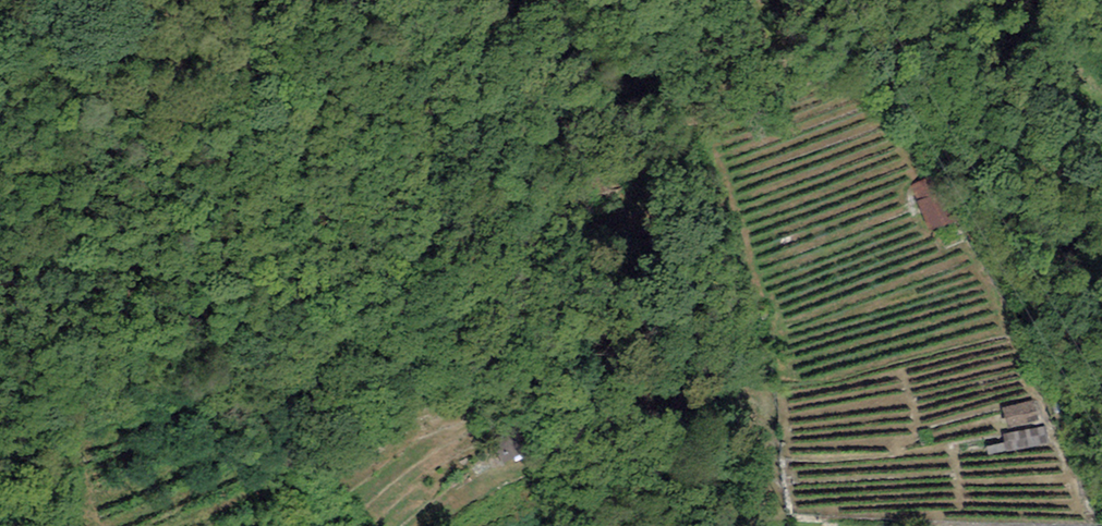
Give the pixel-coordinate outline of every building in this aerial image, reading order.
[(951,173),(922,179),(932,226),(962,220),(951,173)] [(1036,399),(1003,407),(1007,427),(1041,419),(1036,399)] [(1044,426),(1003,434),(1007,452),(1048,443),(1044,426)] [(506,463),(530,446),(519,430),(495,447),(506,463)]
